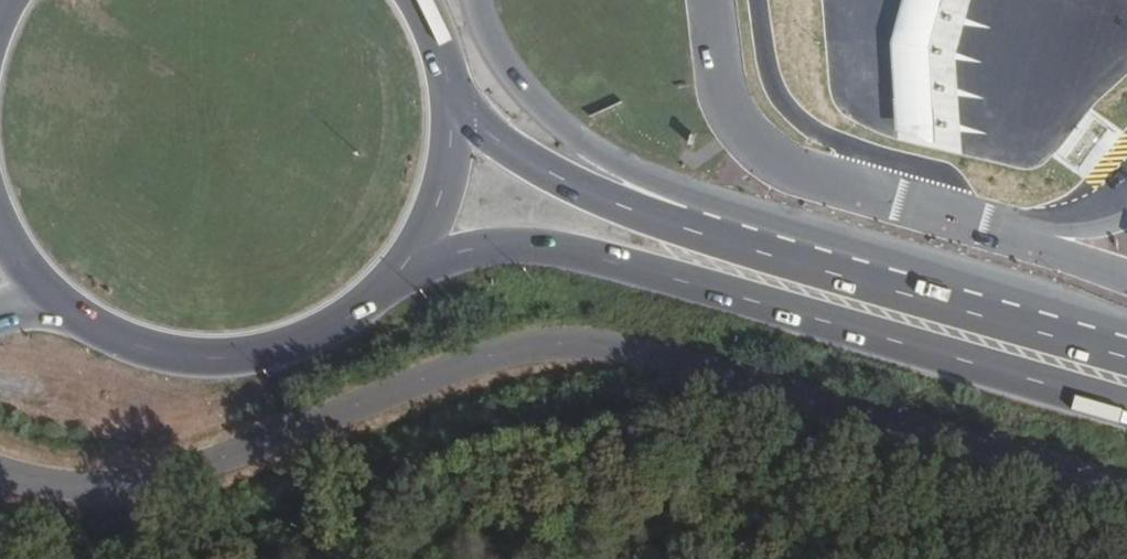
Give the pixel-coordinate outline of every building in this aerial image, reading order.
[(893,47),(896,83),(904,142),(935,146),(935,81),(933,51),(947,0),(906,0),(893,47)]
